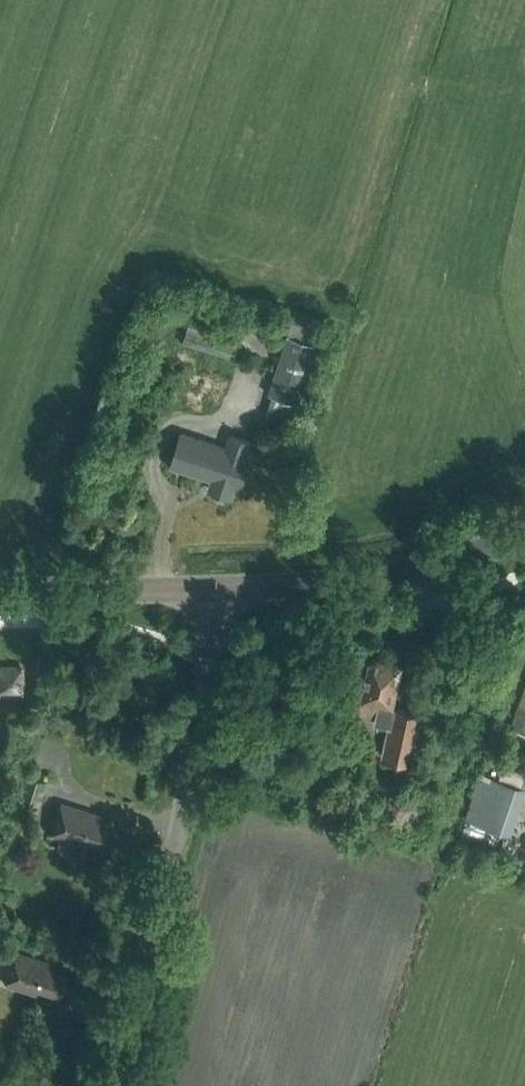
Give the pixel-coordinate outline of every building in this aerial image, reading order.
[(234,357),(241,329),(192,314),(183,341),(234,357)] [(249,314),(246,324),(262,329),(265,319),(249,314)] [(298,402),(317,342),(287,333),(268,392),(298,402)] [(226,445),(181,432),(171,464),(213,477),(209,488),(229,494),(233,480),(240,482),(249,453),(245,451),(249,438),(230,433),(226,445)] [(414,759),(425,711),(393,704),(402,664),(369,657),(357,712),(375,715),(374,720),(388,723),(382,752),(414,759)] [(120,747),(136,746),(135,735),(120,736),(120,747)] [(480,770),(464,816),(511,832),(524,791),(524,785),(481,771),(480,770)] [(37,810),(47,781),(24,773),(15,803),(37,810)] [(105,844),(111,822),(99,819),(101,814),(62,803),(53,835),(60,837),(58,845),(60,850),(78,855),(82,853),(86,839),(105,844)] [(58,993),(64,971),(52,967),(53,963),(15,952),(5,984),(35,992),(37,987),(58,993)]
